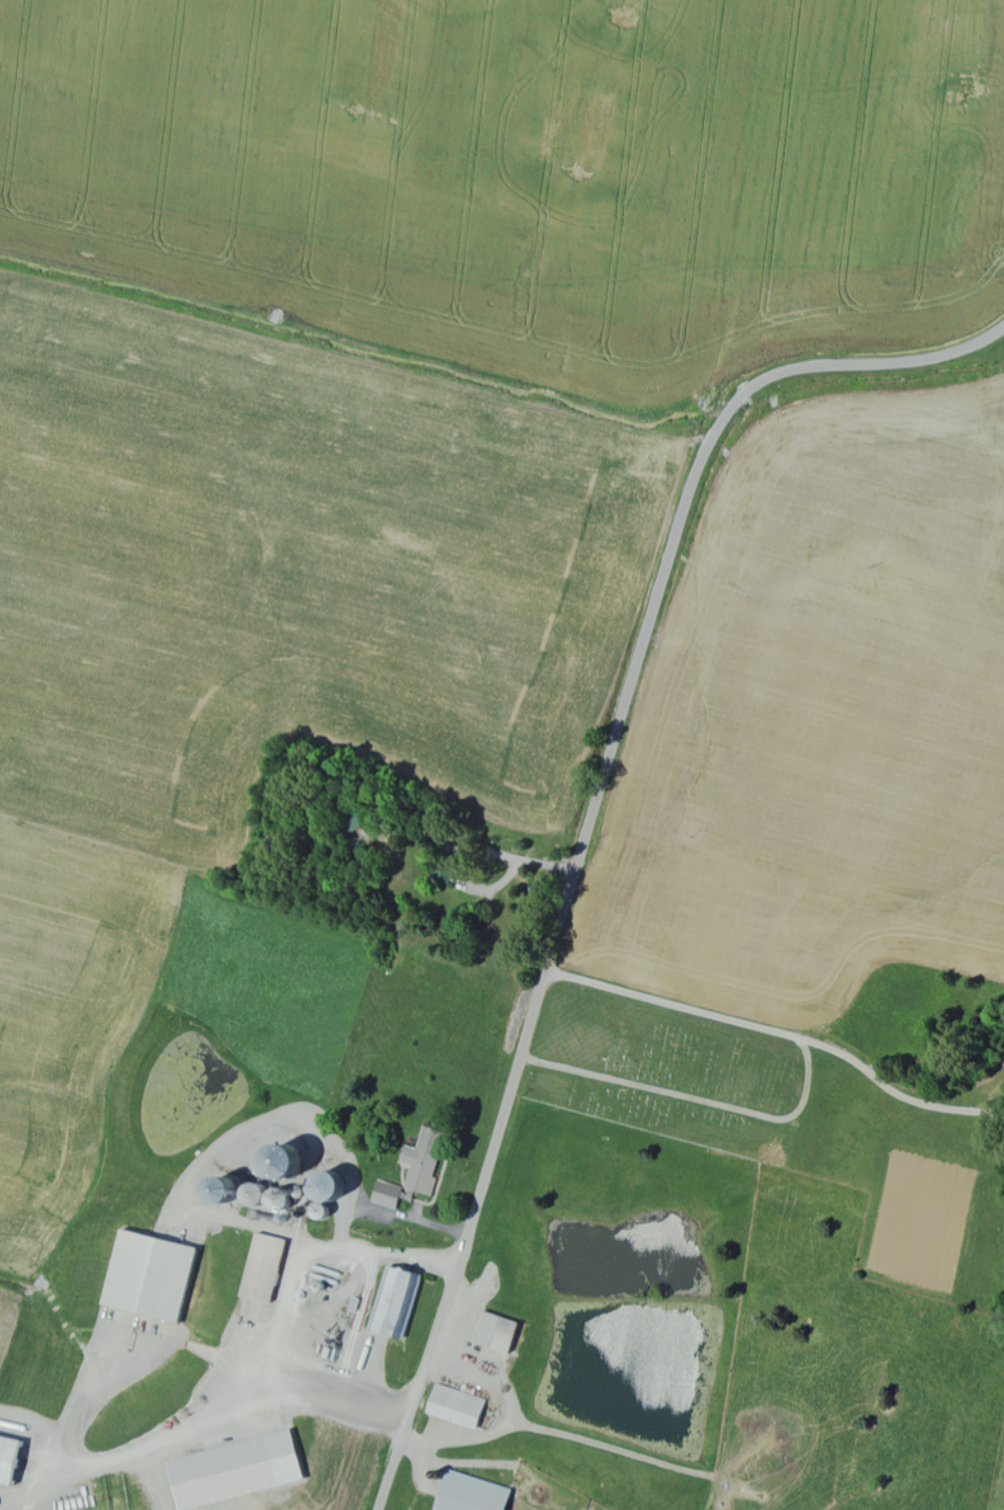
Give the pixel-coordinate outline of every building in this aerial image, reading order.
[(437,1196),(442,1178),(439,1177),(451,1132),(428,1126),(422,1149),(409,1146),(405,1163),(415,1165),(409,1189),(437,1196)] [(420,1192),(384,1180),(377,1202),(401,1210),(405,1198),(416,1202),(420,1192)] [(207,1247),(125,1229),(109,1306),(190,1324),(207,1247)] [(281,1304),(296,1241),(265,1233),(260,1255),(259,1255),(256,1268),(252,1267),(248,1283),(253,1284),(250,1296),(281,1304)] [(414,1339),(431,1274),(392,1264),(375,1329),(414,1339)] [(476,1341),(521,1355),(530,1323),(486,1310),(476,1341)] [(494,1401),(440,1384),(431,1414),(485,1430),(494,1401)] [(189,1509),(195,1509),(315,1482),(303,1431),(178,1460),(189,1509)] [(0,1434),(0,1482),(27,1488),(37,1442),(0,1434)] [(454,1470),(443,1509),(515,1509),(521,1489),(454,1470)]
